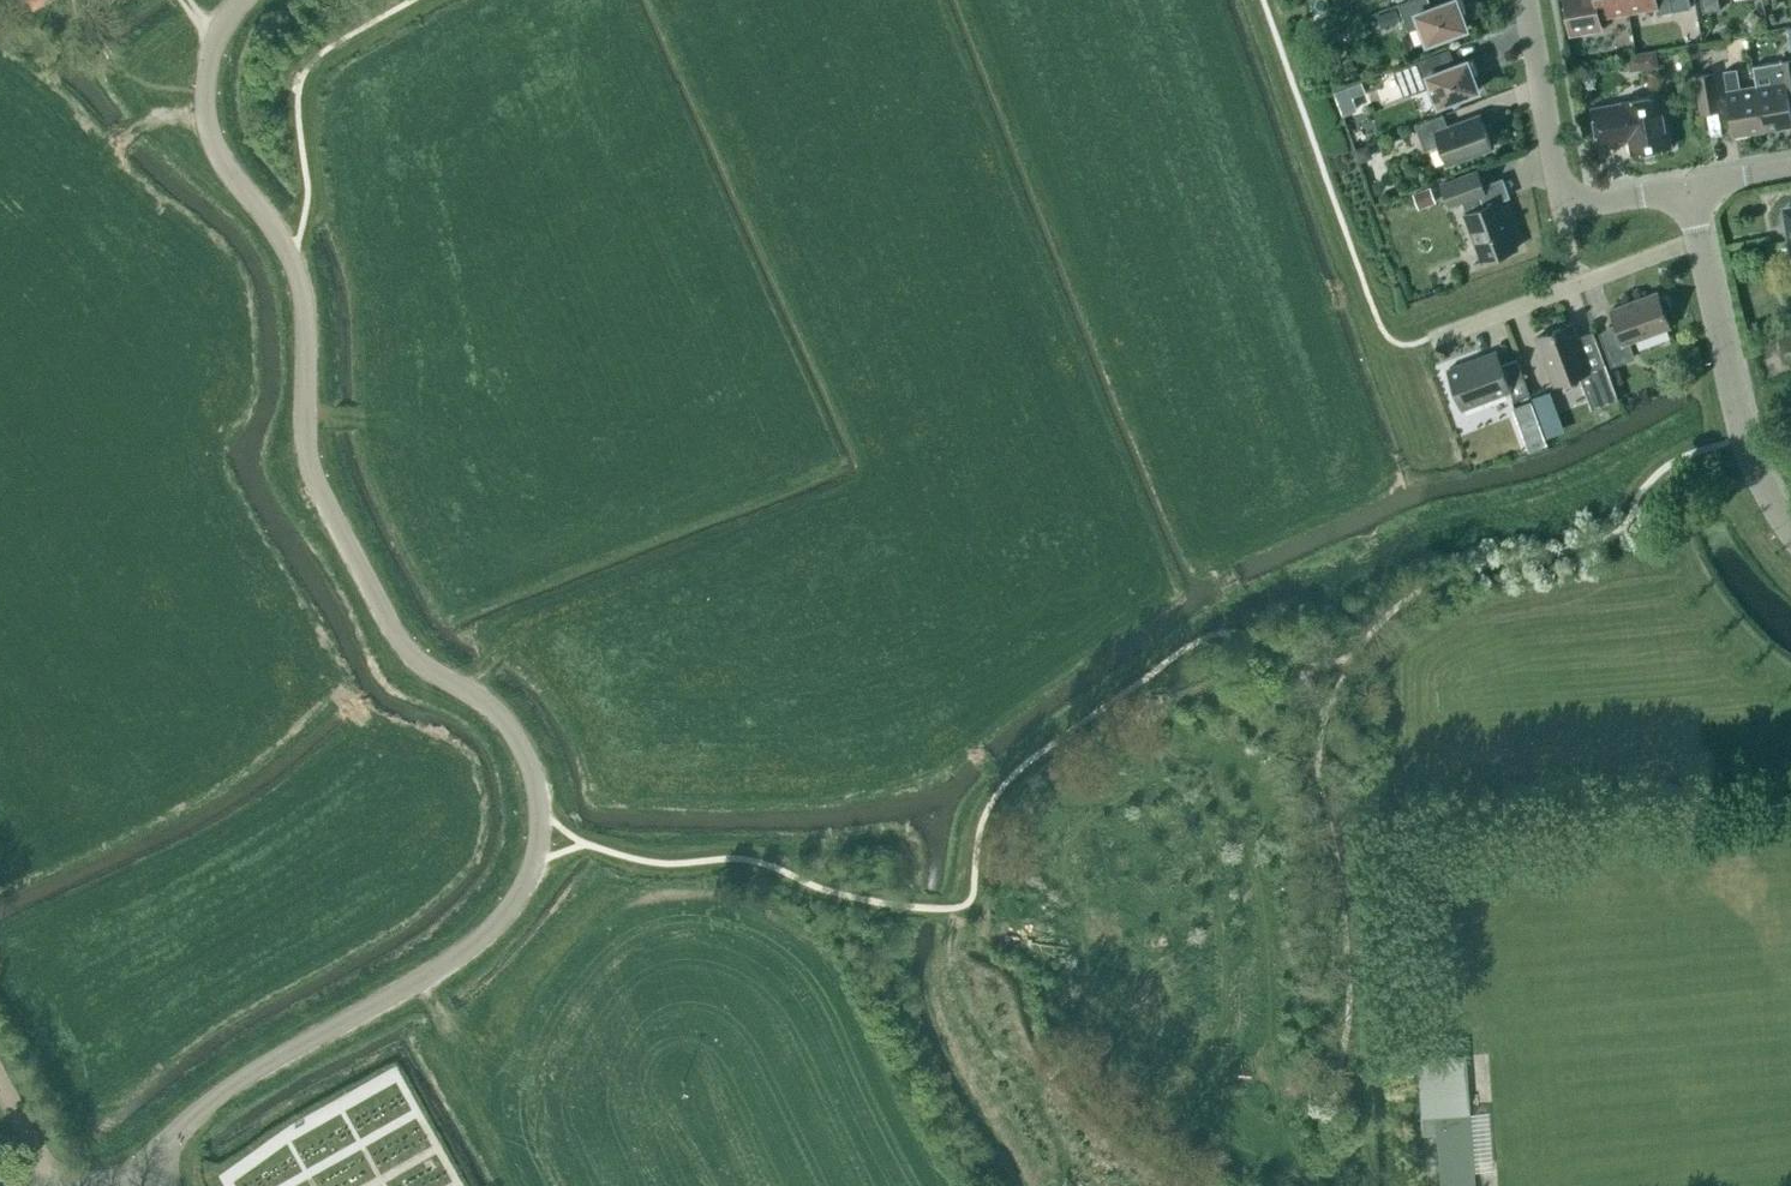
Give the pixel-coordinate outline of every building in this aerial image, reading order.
[(1326,4),(1333,23),(1360,14),(1355,0),(1337,0),(1326,4)] [(1399,3),(1409,30),(1421,25),(1427,42),(1467,27),(1461,10),(1467,8),(1464,0),(1448,0),(1432,6),(1430,0),(1406,0),(1399,3)] [(1571,33),(1601,27),(1600,16),(1629,11),(1627,0),(1565,0),(1571,33)] [(1629,11),(1656,6),(1657,13),(1691,7),(1690,0),(1627,0),(1629,11)] [(1704,11),(1720,8),(1719,0),(1702,0),(1704,11)] [(1381,26),(1399,19),(1395,7),(1376,14),(1381,26)] [(1700,43),(1689,45),(1692,57),(1702,55),(1700,43)] [(1423,57),(1394,68),(1404,96),(1432,86),(1439,104),(1478,89),(1472,72),(1478,70),(1473,57),(1429,74),(1423,57)] [(1781,60),(1785,81),(1757,86),(1764,129),(1790,124),(1790,111),(1787,89),(1790,88),(1790,59),(1781,60)] [(1737,68),(1724,70),(1735,134),(1764,129),(1757,86),(1741,88),(1737,68)] [(1713,71),(1694,74),(1700,112),(1719,109),(1713,71)] [(1342,114),(1359,108),(1351,85),(1334,91),(1342,114)] [(1623,100),(1623,101),(1592,107),(1598,138),(1629,133),(1632,152),(1672,145),(1663,93),(1623,100)] [(1425,149),(1440,143),(1447,161),(1492,145),(1481,115),(1449,127),(1443,113),(1415,124),(1425,149)] [(1441,183),(1450,205),(1462,201),(1467,212),(1465,212),(1483,260),(1518,246),(1500,199),(1488,204),(1483,193),(1486,192),(1483,184),(1477,169),(1441,183)] [(1510,195),(1503,176),(1483,184),(1486,192),(1483,193),(1488,204),(1500,199),(1510,195)] [(1430,186),(1413,192),(1419,208),(1436,202),(1430,186)] [(1782,217),(1785,233),(1789,232),(1790,246),(1790,204),(1782,217)] [(1671,305),(1668,296),(1664,295),(1660,296),(1658,291),(1611,308),(1618,327),(1600,334),(1612,366),(1636,357),(1630,341),(1671,326),(1665,310),(1669,308),(1671,305)] [(1554,383),(1579,374),(1586,390),(1597,386),(1602,402),(1618,396),(1605,360),(1589,365),(1573,322),(1536,336),(1554,383)] [(1514,400),(1530,394),(1517,359),(1501,364),(1496,351),(1448,369),(1462,407),(1510,389),(1514,400)] [(1554,398),(1536,405),(1542,420),(1559,414),(1554,398)] [(1469,1110),(1464,1051),(1415,1054),(1419,1114),(1436,1112),(1469,1110)] [(1469,1110),(1436,1112),(1441,1185),(1475,1185),(1469,1110)]
